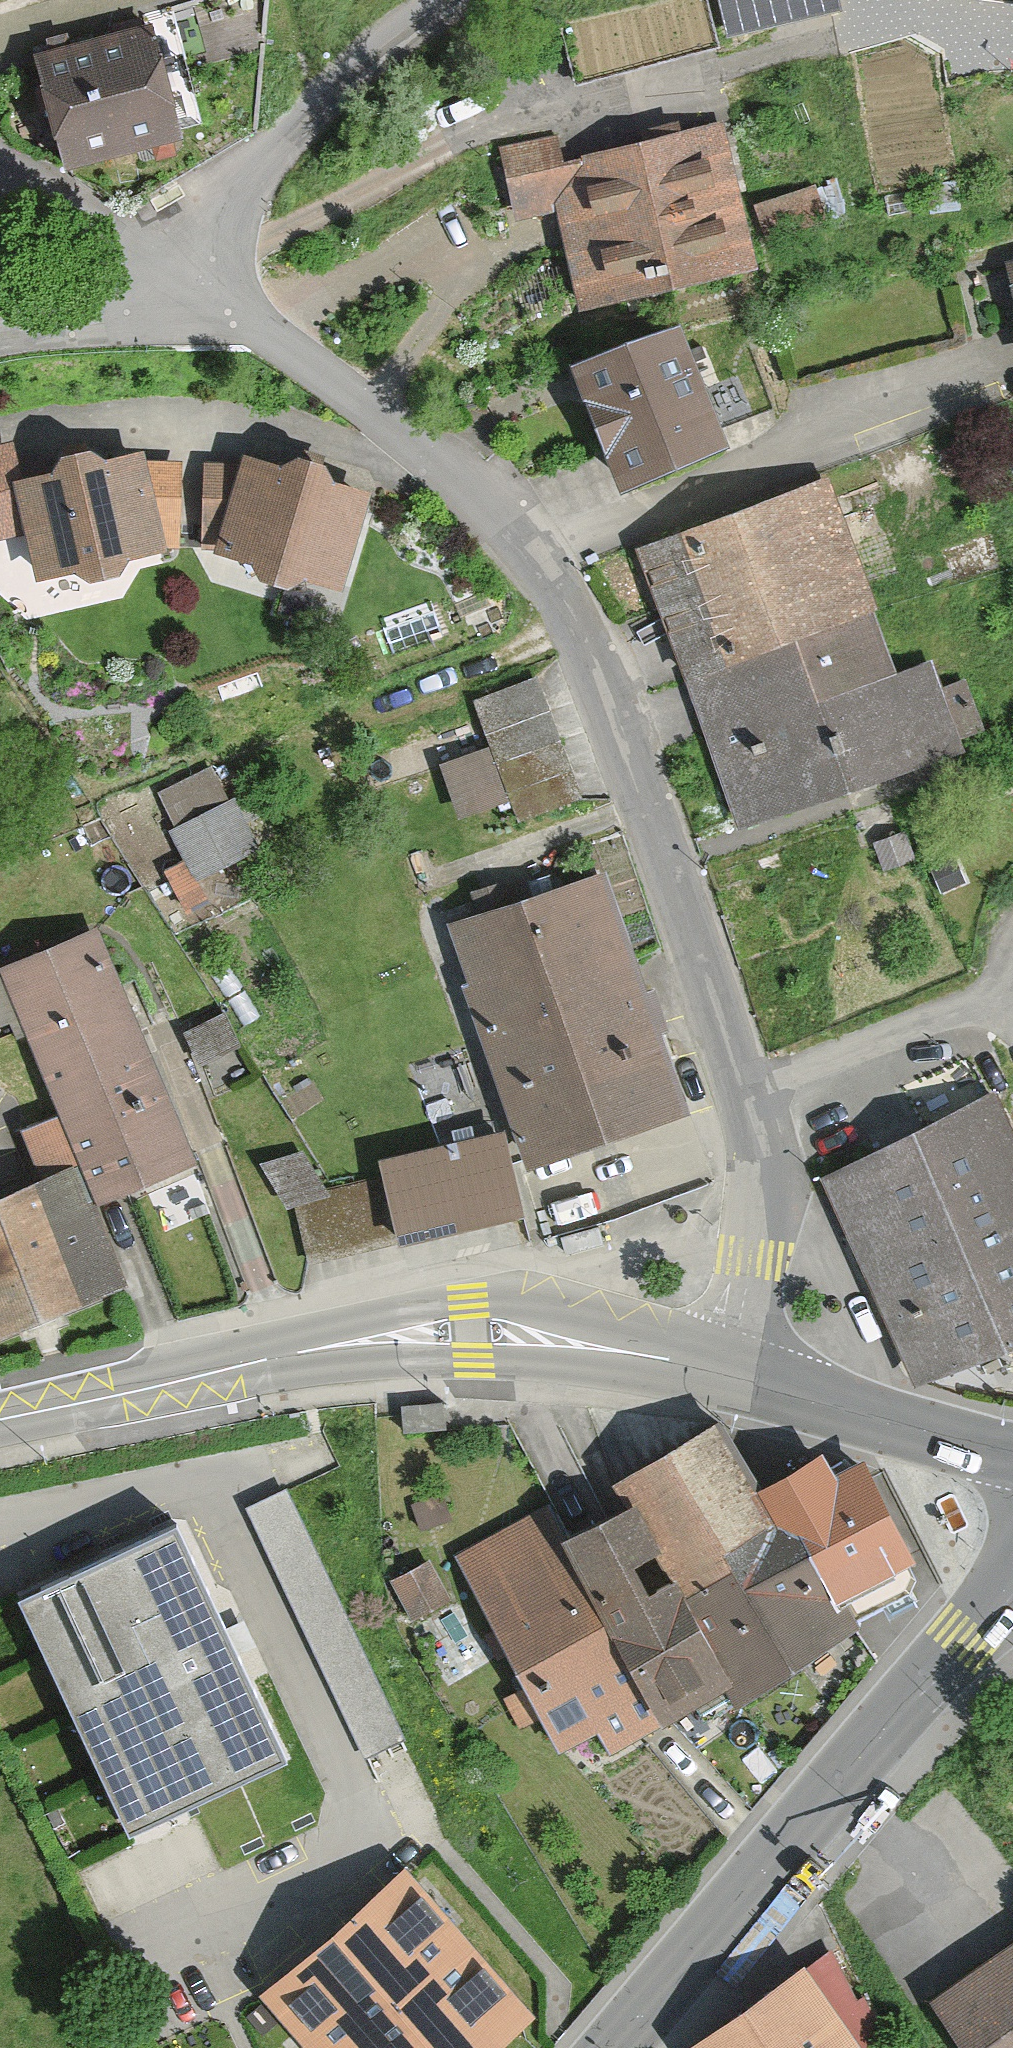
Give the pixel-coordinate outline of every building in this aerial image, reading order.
[(582,90),(723,50),(709,0),(691,0),(566,35),(582,90)] [(733,46),(848,17),(843,0),(721,0),(733,46)] [(52,59),(38,62),(69,179),(201,144),(191,104),(179,107),(158,30),(78,51),(75,38),(48,45),(52,59)] [(730,130),(649,150),(685,298),(766,278),(730,130)] [(685,298),(649,150),(569,169),(561,138),(503,152),(523,230),(561,220),(586,322),(685,298)] [(822,190),(758,209),(768,243),(833,225),(822,190)] [(688,337),(575,372),(627,503),(738,460),(727,433),(776,413),(755,360),(705,379),(688,337)] [(136,567),(170,559),(146,463),(114,469),(96,458),(66,466),(55,481),(19,489),(43,590),(82,581),(103,595),(123,590),(136,567)] [(314,589),(347,598),(375,503),(343,494),(333,475),(304,466),(287,473),(251,463),(222,563),(260,574),(271,597),(291,602),(314,589)] [(687,690),(881,619),(832,487),(638,558),(687,690)] [(903,679),(881,619),(687,690),(741,838),(971,754),(967,743),(988,736),(969,684),(944,693),(934,668),(903,679)] [(541,684),(480,707),(527,828),(587,804),(541,684)] [(173,837),(200,892),(265,860),(238,804),(173,837)] [(488,1041),(537,1178),(696,1122),(676,1066),(682,1064),(658,997),(651,999),(609,880),(566,895),(560,879),(538,887),(543,902),(517,911),(508,886),(475,898),(483,921),(475,924),(467,903),(442,912),(470,991),(463,994),(481,1043),(488,1041)] [(61,1121),(101,1218),(202,1177),(102,933),(0,975),(20,1022),(11,1026),(20,1047),(30,1043),(61,1121)] [(225,1021),(188,1039),(202,1069),(240,1052),(225,1021)] [(1012,1341),(1012,1139),(993,1096),(817,1179),(916,1387),(1012,1341)] [(0,1206),(0,1351),(133,1297),(101,1218),(61,1121),(23,1137),(44,1188),(0,1206)] [(298,1212),(312,1271),(408,1249),(407,1243),(394,1188),(392,1180),(331,1194),(322,1156),(264,1169),(275,1218),(298,1212)] [(394,1188),(407,1243),(524,1215),(511,1161),(394,1188)] [(448,1411),(405,1413),(406,1439),(450,1436),(448,1411)] [(684,1592),(746,1707),(865,1643),(858,1631),(821,1563),(802,1574),(762,1501),(725,1433),(626,1487),(640,1513),(668,1563),(684,1592)] [(830,1465),(762,1501),(802,1574),(821,1563),(858,1631),(914,1602),(920,1582),(915,1572),(926,1567),(872,1468),(841,1485),(830,1465)] [(285,1747),(173,1512),(17,1585),(128,1821),(285,1747)] [(640,1513),(567,1552),(666,1735),(685,1725),(691,1737),(746,1707),(684,1592),(660,1605),(644,1576),(668,1563),(640,1513)] [(546,1514),(458,1562),(529,1690),(505,1703),(523,1737),(545,1724),(565,1761),(603,1740),(615,1763),(666,1735),(567,1552),(546,1514)] [(418,1522),(403,1530),(411,1546),(426,1537),(418,1522)] [(437,1573),(385,1595),(399,1626),(450,1605),(437,1573)] [(267,2004),(305,2047),(514,2047),(540,2025),(411,1878),(267,2004)] [(939,2008),(966,2047),(1012,2047),(1012,1958),(939,2008)] [(707,2047),(886,2047),(834,1959),(707,2047)]
